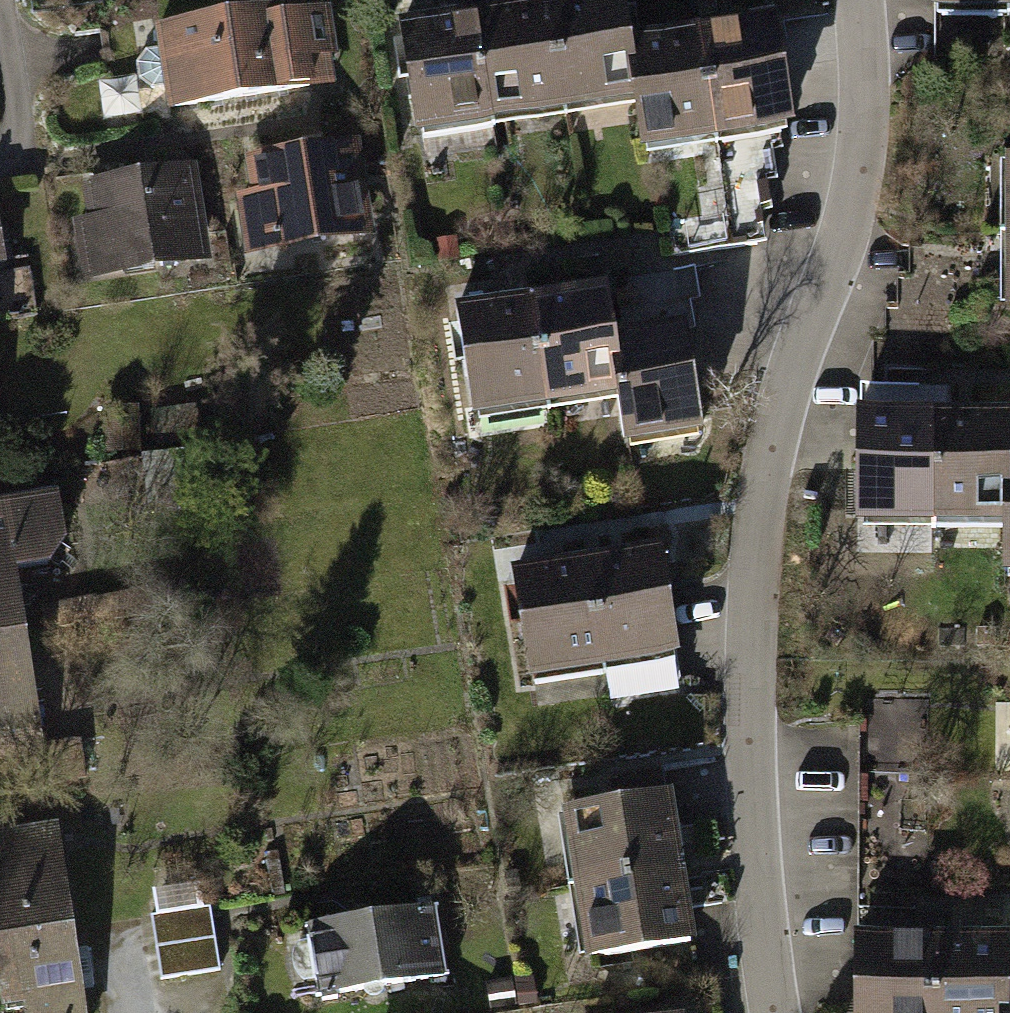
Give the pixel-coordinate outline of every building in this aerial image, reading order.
[(619,0),(553,0),(542,2),(562,117),(637,104),(626,42),(619,0)] [(940,13),(1009,12),(1009,0),(940,0),(940,13)] [(562,117),(542,2),(468,15),(488,130),(562,117)] [(325,4),(159,27),(170,109),(337,85),(325,4)] [(488,130),(468,15),(393,28),(413,143),(488,130)] [(792,131),(772,17),(697,30),(717,144),(792,131)] [(697,30),(626,42),(637,104),(646,156),(717,144),(697,30)] [(371,237),(355,141),(244,159),(250,194),(235,196),(245,257),(371,237)] [(211,266),(198,171),(86,185),(90,217),(69,220),(77,283),(211,266)] [(906,248),(906,277),(967,277),(979,277),(979,247),(906,248)] [(895,277),(895,307),(955,306),(967,306),(967,277),(906,277),(895,277)] [(607,336),(598,283),(523,296),(543,411),(617,398),(607,336)] [(543,411),(523,296),(449,308),(468,423),(543,411)] [(883,307),(883,336),(941,336),(955,336),(955,306),(895,307),(883,307)] [(678,324),(607,336),(617,398),(626,447),(697,435),(678,324)] [(870,337),(870,366),(941,366),(941,336),(883,336),(870,337)] [(929,514),(928,405),(928,385),(860,385),(860,405),(852,406),(853,514),(929,514)] [(1001,460),(1001,405),(928,405),(929,514),(1002,514),(1001,460)] [(1001,460),(1002,514),(1002,569),(1009,569),(1009,460),(1001,460)] [(24,632),(15,569),(62,562),(52,495),(0,503),(0,636),(24,632)] [(675,657),(656,542),(581,555),(601,670),(675,657)] [(601,670),(581,555),(507,567),(527,682),(601,670)] [(0,636),(0,757),(43,751),(24,632),(0,636)] [(853,693),(854,883),(889,883),(887,692),(853,693)] [(571,887),(686,867),(673,794),(558,814),(571,887)] [(72,925),(53,822),(0,831),(0,856),(0,858),(0,938),(72,925)] [(584,960),(698,940),(686,867),(571,887),(584,960)] [(446,975),(435,907),(309,927),(319,995),(446,975)] [(209,908),(151,919),(163,985),(221,974),(209,908)] [(0,938),(0,995),(3,1012),(22,1012),(25,1012),(88,1012),(72,925),(0,938)] [(925,931),(849,932),(849,1012),(925,1012),(925,931)] [(998,931),(925,931),(925,1012),(998,1012),(998,986),(998,931)] [(998,986),(998,1012),(1009,1012),(1009,986),(998,986)]
